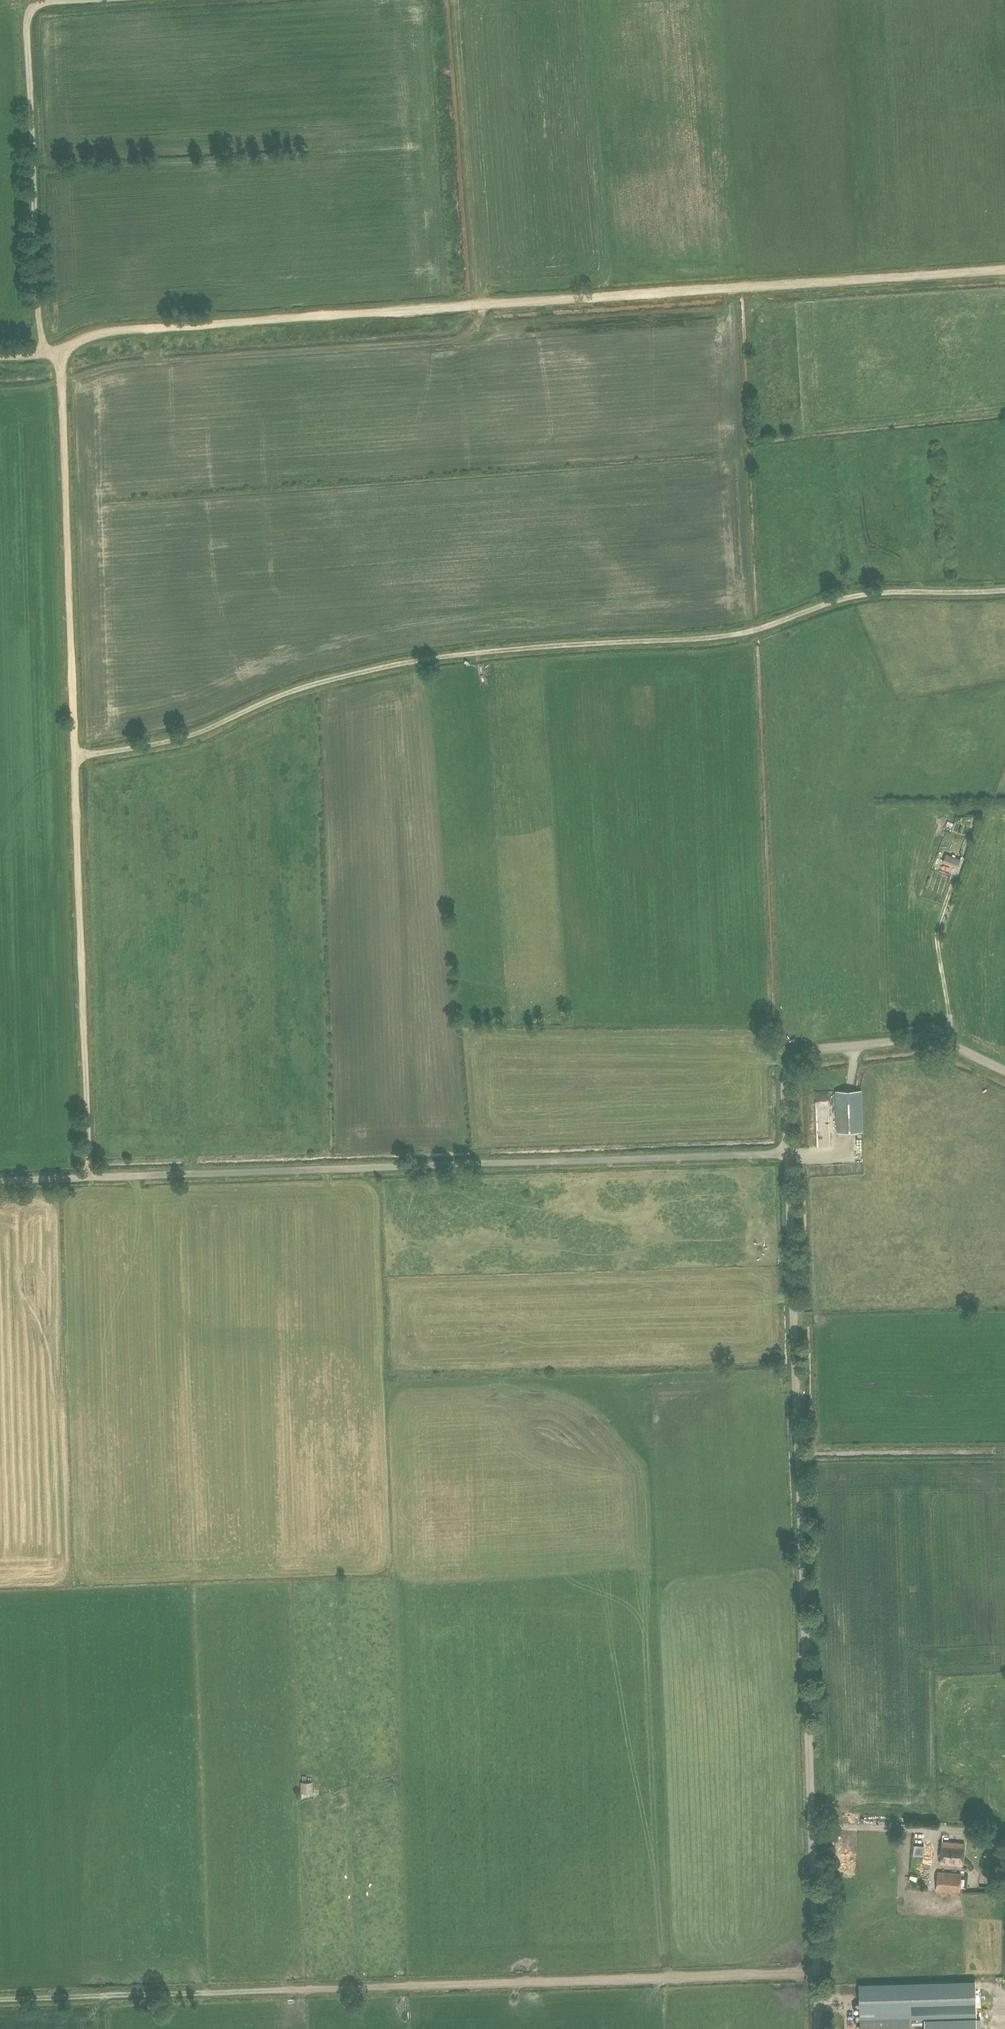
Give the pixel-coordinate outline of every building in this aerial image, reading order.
[(959,865),(961,859),(947,854),(945,860),(959,865)] [(950,888),(953,877),(943,873),(939,884),(950,888)] [(837,1089),(838,1129),(862,1129),(861,1088),(837,1089)] [(831,1096),(817,1096),(818,1141),(832,1140),(831,1096)] [(300,1786),(311,1787),(312,1776),(300,1776),(300,1786)] [(964,1843),(942,1841),(940,1863),(962,1865),(964,1843)] [(961,1873),(938,1871),(936,1890),(959,1892),(961,1873)] [(859,1985),(860,2028),(909,2028),(909,2018),(976,2016),(975,1982),(859,1985)] [(925,2020),(925,2028),(976,2028),(976,2018),(925,2020)]
